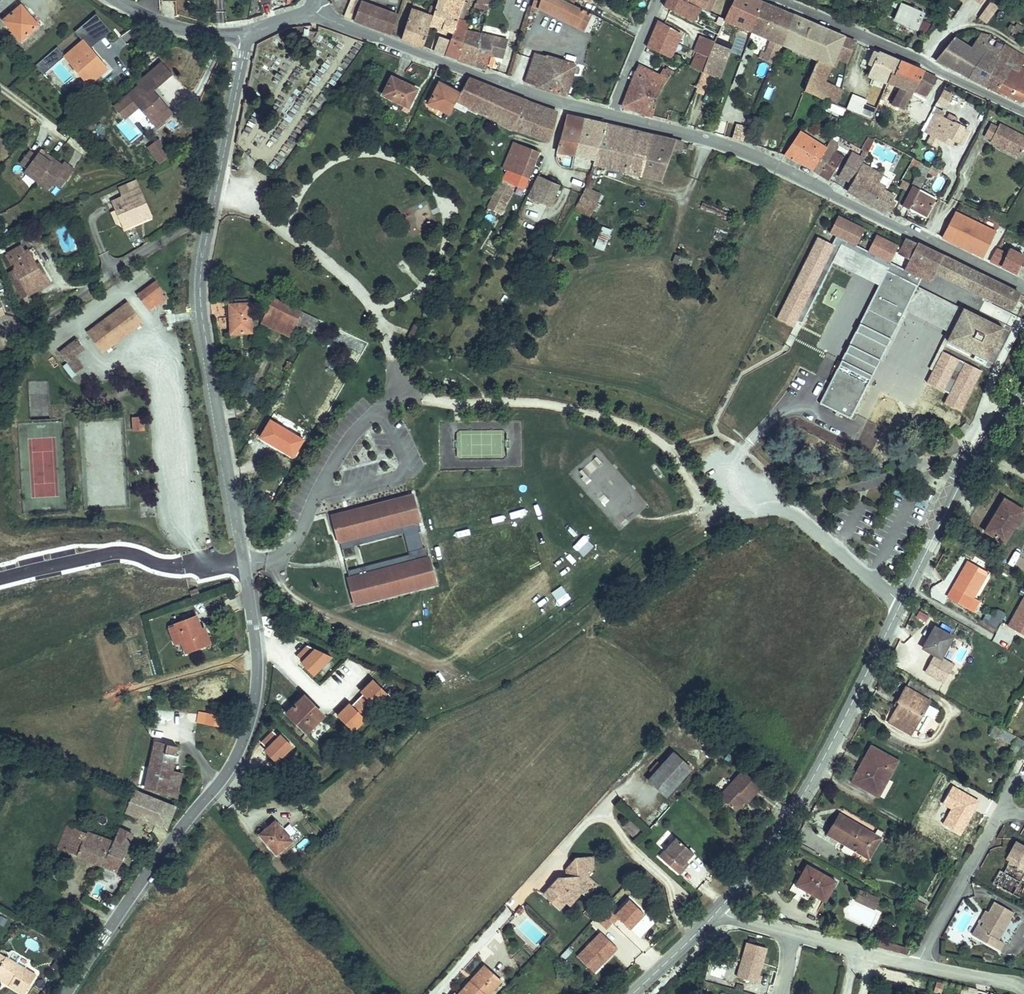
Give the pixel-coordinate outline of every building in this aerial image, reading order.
[(5,13),(23,34),(39,19),(26,6),(29,4),(25,0),(19,0),(5,13)] [(394,9),(370,0),(355,0),(350,13),(372,21),(387,27),(394,9)] [(429,10),(427,16),(448,24),(455,4),(457,0),(432,0),(429,10)] [(487,11),(489,0),(475,0),(473,8),(487,11)] [(548,7),(569,16),(573,0),(551,0),(548,7)] [(579,0),(573,0),(569,16),(576,19),(583,2),(579,0)] [(613,3),(625,10),(630,2),(626,0),(615,0),(613,3)] [(791,10),(769,1),(767,0),(729,0),(722,15),(740,22),(781,39),(791,10)] [(890,16),(912,23),(919,6),(900,0),(896,0),(890,16)] [(974,16),(986,0),(974,0),(966,10),(974,16)] [(976,17),(987,24),(998,7),(987,0),(976,17)] [(427,16),(429,10),(407,2),(397,30),(419,39),(427,16)] [(590,5),(583,2),(576,19),(583,22),(590,5)] [(445,33),(441,46),(454,51),(464,20),(466,15),(458,12),(460,6),(455,4),(448,24),(445,33)] [(820,22),(791,10),(781,39),(817,53),(801,88),(819,96),(836,104),(841,92),(829,86),(819,82),(821,76),(829,57),(835,43),(815,35),(820,22)] [(657,13),(652,26),(674,37),(679,26),(657,13)] [(475,23),(464,20),(454,51),(469,56),(475,23)] [(835,43),(840,31),(820,22),(815,35),(835,43)] [(485,62),(488,46),(494,48),(500,30),(475,23),(469,56),(485,62)] [(674,37),(652,26),(646,42),(668,53),(674,37)] [(86,29),(67,45),(91,73),(105,61),(101,57),(106,52),(86,29)] [(441,46),(445,33),(435,29),(430,43),(441,46)] [(983,37),(966,71),(982,78),(996,53),(998,49),(1004,39),(1000,36),(996,34),(992,32),(990,32),(986,31),(980,29),(977,33),(983,37)] [(711,39),(712,37),(698,31),(691,46),(696,48),(694,53),(696,55),(692,64),(699,67),(700,67),(708,44),(711,39)] [(835,43),(829,57),(837,61),(839,56),(847,34),(840,31),(835,43)] [(935,57),(966,71),(983,37),(977,33),(973,42),(954,32),(935,57)] [(60,38),(53,45),(57,49),(64,43),(60,38)] [(727,46),(711,39),(708,44),(700,67),(716,73),(727,46)] [(998,49),(1019,60),(1023,50),(1004,39),(998,49)] [(532,45),(519,74),(525,76),(531,78),(544,49),(532,45)] [(887,81),(898,56),(874,46),(869,59),(872,61),(871,65),(873,65),(869,74),(886,82),(887,81)] [(575,59),(544,49),(531,78),(565,88),(575,59)] [(139,75),(115,97),(125,108),(139,96),(152,110),(168,97),(153,80),(173,63),(162,51),(137,73),(139,75)] [(996,53),(982,78),(1001,87),(1020,96),(1023,89),(1023,66),(996,53)] [(922,66),(898,56),(887,81),(892,84),(889,91),(903,98),(910,86),(922,66)] [(659,69),(639,58),(621,100),(651,110),(657,93),(660,85),(662,79),(667,69),(661,65),(659,69)] [(391,59),(383,78),(408,89),(416,69),(391,59)] [(935,72),(922,66),(910,86),(926,93),(935,72)] [(457,86),(456,88),(462,90),(459,97),(478,106),(491,79),(464,69),(457,86)] [(436,73),(427,94),(449,105),(456,88),(457,86),(445,80),(446,77),(436,73)] [(831,81),(821,76),(819,82),(829,86),(831,81)] [(491,79),(478,106),(491,112),(505,84),(491,79)] [(505,84),(491,112),(507,119),(521,90),(505,84)] [(944,99),(950,88),(941,84),(936,96),(944,99)] [(521,90),(507,119),(510,120),(523,124),(535,94),(521,90)] [(903,98),(889,91),(885,99),(899,105),(903,98)] [(535,94),(523,124),(544,131),(545,129),(554,100),(548,99),(535,94)] [(850,96),(844,108),(858,115),(863,102),(850,96)] [(561,104),(559,113),(576,119),(571,143),(590,149),(601,114),(561,104)] [(961,140),(968,126),(934,110),(925,128),(941,135),(943,131),(961,140)] [(576,119),(559,113),(554,138),(571,143),(576,119)] [(601,114),(590,149),(639,165),(648,126),(601,114)] [(992,135),(998,121),(990,118),(985,132),(992,135)] [(992,135),(990,138),(1017,151),(1023,136),(1023,130),(1000,118),(998,121),(992,135)] [(648,126),(639,165),(656,171),(667,130),(648,126)] [(492,172),(486,186),(494,189),(499,176),(503,177),(507,167),(517,172),(530,143),(509,133),(492,172)] [(802,133),(788,161),(791,162),(797,164),(807,169),(811,170),(825,144),(802,133)] [(43,143),(46,139),(40,134),(37,138),(43,143)] [(936,148),(940,141),(930,135),(926,142),(936,148)] [(34,141),(27,136),(18,147),(25,152),(37,163),(34,166),(46,176),(52,169),(60,158),(57,156),(61,151),(46,139),(43,143),(37,138),(34,141)] [(862,150),(868,152),(874,138),(868,136),(862,150)] [(156,140),(143,148),(151,159),(164,151),(156,140)] [(817,174),(820,175),(831,153),(833,148),(825,144),(811,170),(813,171),(814,172),(817,174)] [(64,147),(61,151),(57,156),(60,158),(52,169),(57,173),(73,154),(64,147)] [(850,150),(848,156),(859,161),(861,154),(850,150)] [(22,156),(34,166),(37,163),(25,152),(22,156)] [(831,153),(820,175),(826,180),(838,156),(831,153)] [(594,157),(588,154),(577,177),(583,180),(594,157)] [(859,161),(848,156),(841,170),(852,175),(859,161)] [(859,161),(852,175),(845,190),(884,209),(885,206),(890,208),(894,199),(890,197),(892,192),(859,176),(865,164),(859,161)] [(898,180),(865,164),(859,176),(892,192),(898,180)] [(534,166),(525,187),(536,193),(547,172),(534,166)] [(547,172),(536,193),(546,198),(556,177),(547,172)] [(568,198),(585,207),(595,186),(583,180),(577,177),(574,185),(568,198)] [(120,194),(124,204),(129,217),(138,213),(140,218),(161,209),(150,182),(120,194)] [(912,185),(903,204),(926,215),(935,197),(912,185)] [(129,217),(124,204),(118,206),(123,219),(129,217)] [(538,215),(539,207),(530,205),(528,212),(538,215)] [(967,212),(957,207),(944,234),(950,237),(955,226),(960,228),(967,212)] [(138,213),(129,217),(131,222),(140,218),(138,213)] [(862,230),(836,217),(828,233),(846,242),(854,247),(862,230)] [(603,251),(611,230),(601,226),(593,247),(603,251)] [(13,255),(24,282),(47,272),(39,252),(35,254),(28,238),(25,239),(22,233),(8,239),(15,254),(13,255)] [(896,247),(874,236),(866,252),(875,256),(888,263),(896,247)] [(1012,311),(1019,296),(939,256),(920,246),(905,239),(898,255),(909,260),(904,270),(901,275),(891,296),(910,305),(919,285),(915,283),(918,278),(930,284),(935,273),(1012,311)] [(854,247),(846,242),(844,247),(873,261),(875,256),(866,252),(854,247)] [(988,247),(984,258),(989,260),(993,249),(988,247)] [(1009,248),(1008,252),(994,247),(988,263),(1017,274),(1023,255),(1023,253),(1009,248)] [(672,263),(686,267),(688,258),(675,254),(672,263)] [(901,275),(904,270),(888,263),(875,256),(873,261),(901,275)] [(933,285),(930,284),(918,278),(915,283),(919,285),(931,291),(933,285)] [(128,291),(135,303),(155,290),(148,279),(128,291)] [(296,296),(269,283),(262,297),(289,310),(291,305),(296,296)] [(792,314),(806,289),(794,283),(781,307),(792,314)] [(226,287),(227,321),(247,321),(245,286),(226,287)] [(74,322),(89,347),(130,321),(115,297),(74,322)] [(289,310),(262,297),(256,308),(283,321),(289,310)] [(792,327),(798,317),(792,314),(781,307),(775,317),(792,327)] [(898,318),(879,309),(865,337),(859,334),(855,343),(879,356),(898,318)] [(963,310),(947,343),(984,363),(1002,329),(963,310)] [(296,328),(311,335),(318,319),(303,313),(296,328)] [(407,326),(414,329),(420,316),(414,313),(407,326)] [(786,339),(792,327),(775,317),(768,329),(786,339)] [(66,341),(61,330),(45,339),(59,363),(67,358),(59,345),(66,341)] [(942,402),(961,412),(982,370),(941,350),(925,382),(947,393),(942,402)] [(901,358),(898,363),(909,368),(911,363),(901,358)] [(889,394),(898,377),(875,366),(867,382),(889,394)] [(264,412),(254,428),(284,448),(294,432),(264,412)] [(958,421),(961,424),(962,423),(969,418),(965,414),(958,421)] [(129,430),(144,430),(144,416),(130,416),(129,430)] [(455,459),(506,459),(506,430),(455,431),(455,459)] [(594,456),(585,469),(592,474),(601,462),(594,456)] [(407,484),(328,502),(335,535),(348,532),(346,524),(356,522),(357,527),(391,519),(390,514),(400,512),(403,522),(415,520),(407,484)] [(1023,507),(1002,495),(983,528),(1001,538),(1014,514),(1018,516),(1023,507)] [(353,555),(340,557),(348,590),(427,572),(419,536),(407,539),(409,550),(399,552),(397,547),(364,555),(365,560),(354,563),(353,555)] [(359,539),(342,544),(343,548),(360,544),(359,539)] [(966,558),(946,593),(965,604),(985,569),(966,558)] [(1006,627),(1023,636),(1023,593),(1006,627)] [(996,630),(1004,614),(988,607),(981,624),(996,630)] [(919,611),(915,618),(925,623),(929,616),(919,611)] [(205,630),(208,629),(203,615),(181,622),(190,654),(211,648),(205,630)] [(930,624),(917,644),(934,655),(947,635),(930,624)] [(217,646),(211,628),(208,629),(205,630),(211,648),(217,646)] [(295,666),(319,677),(328,655),(304,644),(295,666)] [(362,695),(352,706),(364,717),(386,692),(371,678),(358,692),(362,695)] [(883,717),(901,728),(921,696),(897,681),(889,694),(891,695),(883,709),(887,711),(883,717)] [(292,688),(273,701),(288,724),(307,711),(292,688)] [(348,702),(334,716),(351,733),(365,719),(348,702)] [(928,706),(925,715),(934,718),(937,710),(928,706)] [(220,709),(205,707),(202,726),(216,728),(220,709)] [(997,737),(1005,742),(1011,733),(1002,727),(997,737)] [(259,742),(265,748),(261,751),(275,764),(292,747),(273,729),(259,742)] [(849,750),(839,769),(853,778),(854,776),(863,781),(872,766),(875,768),(885,750),(858,734),(851,746),(855,748),(852,752),(849,750)] [(663,738),(637,769),(656,785),(682,754),(663,738)] [(156,743),(149,742),(138,784),(160,788),(164,772),(170,746),(156,743)] [(729,753),(707,780),(723,793),(730,784),(733,781),(735,783),(747,769),(729,753)] [(179,776),(164,772),(160,788),(175,792),(179,776)] [(143,793),(124,787),(118,805),(137,812),(146,815),(156,820),(164,800),(143,793)] [(824,802),(812,822),(847,843),(859,823),(824,802)] [(253,825),(269,844),(282,833),(267,814),(253,825)] [(637,837),(642,826),(636,823),(637,819),(627,815),(621,831),(637,837)] [(63,823),(56,847),(94,860),(98,861),(103,847),(86,842),(88,831),(63,823)] [(649,842),(669,859),(674,853),(671,851),(675,846),(682,837),(664,823),(649,842)] [(125,828),(113,825),(109,837),(102,862),(114,867),(125,828)] [(940,842),(944,834),(934,828),(929,836),(940,842)] [(109,837),(88,831),(86,842),(103,847),(98,861),(102,862),(109,837)] [(1023,845),(1003,832),(993,848),(998,851),(989,865),(984,862),(976,874),(996,887),(1003,875),(1017,853),(1021,856),(1023,851),(1023,847),(1022,845),(1023,845)] [(944,834),(940,842),(944,845),(949,837),(944,834)] [(549,874),(545,871),(532,886),(546,899),(552,893),(557,897),(567,883),(564,880),(565,873),(569,873),(579,861),(580,851),(564,849),(561,852),(561,859),(556,859),(555,868),(548,867),(552,871),(549,874)] [(825,873),(790,852),(779,871),(791,879),(791,883),(812,895),(825,873)] [(1010,879),(1003,875),(996,887),(1002,891),(1010,879)] [(49,888),(58,891),(61,881),(53,878),(49,888)] [(867,891),(848,883),(844,891),(863,900),(867,891)] [(996,905),(977,894),(971,904),(962,920),(967,923),(962,931),(980,942),(985,934),(980,931),(996,905)] [(602,909),(591,899),(586,906),(597,915),(602,909)] [(953,925),(962,931),(967,923),(962,920),(971,904),(967,902),(953,925)] [(589,947),(594,951),(609,934),(592,919),(570,944),(581,955),(589,947)] [(860,928),(858,936),(876,941),(878,932),(860,928)] [(760,936),(741,931),(731,966),(753,972),(755,964),(753,963),(755,957),(753,957),(754,952),(756,953),(760,936)] [(589,947),(581,955),(586,959),(594,951),(589,947)] [(32,972),(0,952),(0,976),(6,980),(4,982),(20,992),(32,972)] [(479,959),(463,977),(466,979),(482,961),(479,959)] [(495,973),(482,961),(466,979),(463,977),(452,990),(449,988),(443,993),(477,993),(495,973)] [(933,992),(939,993),(940,993),(943,984),(936,982),(933,992)] [(748,991),(725,985),(723,993),(747,993),(748,991)]
